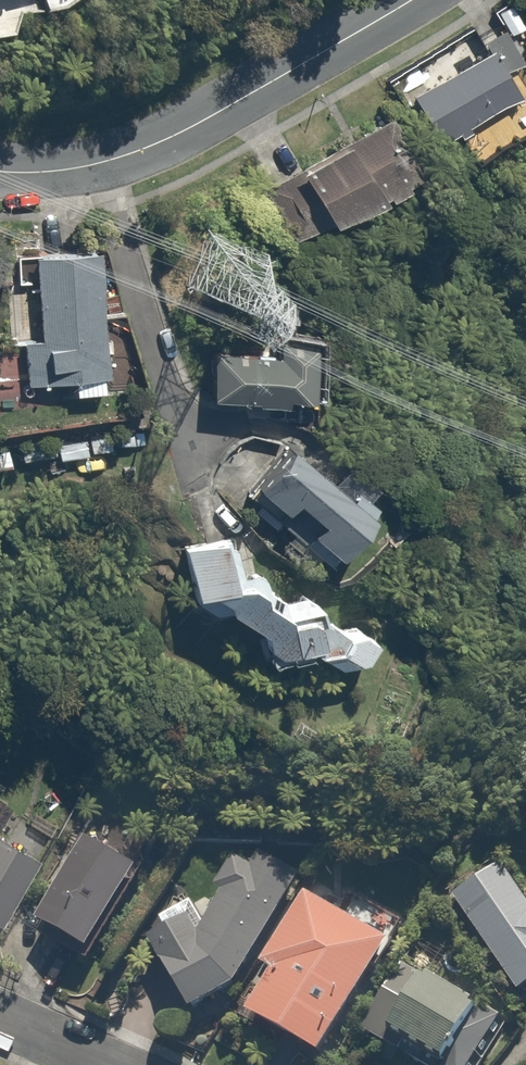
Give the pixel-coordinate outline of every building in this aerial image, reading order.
[(487,48),(412,97),(442,143),(517,94),(487,48)] [(387,111),(301,166),(279,131),(251,149),(273,184),(264,189),(294,237),(417,159),(387,111)] [(103,392),(101,313),(117,313),(116,291),(100,291),(94,244),(28,252),(39,338),(19,340),(20,382),(70,378),(71,393),(103,392)] [(270,346),(208,343),(204,393),(247,396),(245,421),(305,426),(312,330),(272,327),(270,346)] [(360,479),(352,489),(284,435),(245,484),(277,510),(288,496),(311,515),(301,528),(333,554),(365,514),(370,518),(385,499),(360,479)] [(227,534),(184,547),(189,593),(279,655),(308,646),(347,671),(371,639),(338,619),(335,625),(322,617),(330,602),(286,577),(277,592),(249,575),(261,555),(227,534)] [(139,856),(84,827),(34,924),(89,952),(139,856)] [(25,849),(0,836),(0,895),(25,849)] [(232,992),(297,871),(256,851),(250,860),(231,848),(208,885),(219,890),(196,926),(188,910),(141,935),(185,1011),(232,992)] [(449,894),(516,992),(525,985),(525,896),(501,859),(449,894)] [(385,942),(299,893),(258,966),(268,972),(244,1015),(319,1058),(385,942)] [(395,958),(352,1030),(372,1042),(380,1029),(438,1064),(477,1064),(503,1025),(395,958)]
